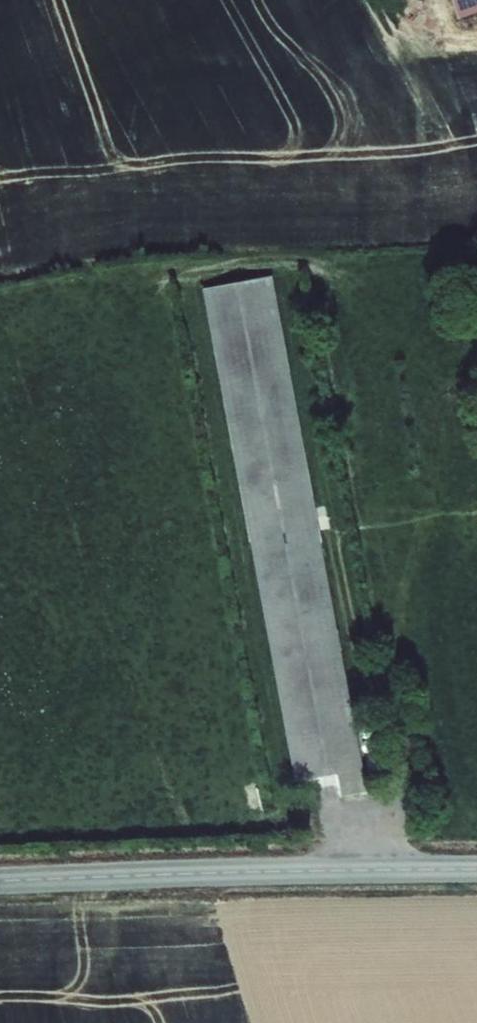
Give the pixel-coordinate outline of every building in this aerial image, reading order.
[(464,17),(476,12),(476,0),(458,0),(464,17)] [(367,789),(270,275),(208,287),(302,779),(341,771),(345,793),(367,789)]
